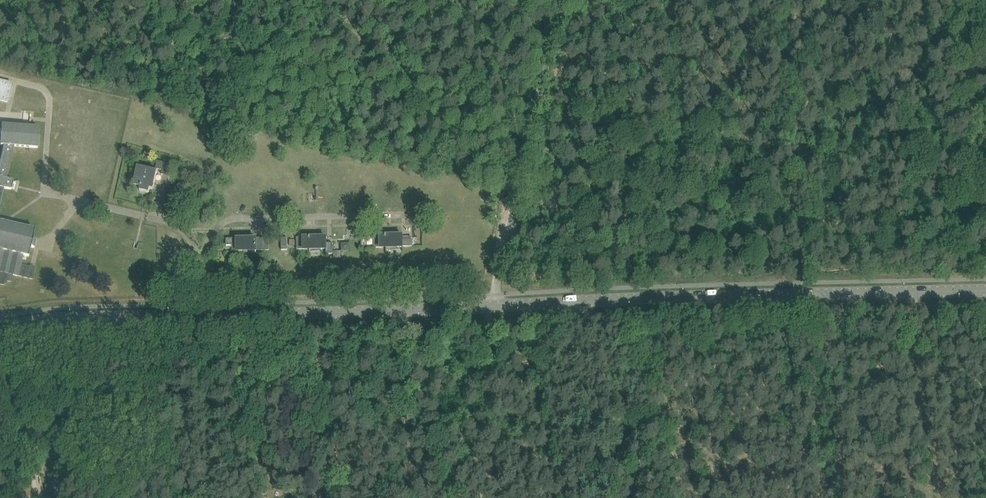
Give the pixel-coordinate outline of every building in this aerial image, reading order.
[(0,82),(0,100),(8,102),(12,85),(0,82)] [(4,188),(11,189),(13,181),(6,179),(14,146),(37,148),(38,128),(2,125),(0,145),(3,146),(0,160),(0,205),(4,188)] [(138,167),(136,176),(133,186),(140,188),(140,191),(149,193),(150,189),(153,189),(158,169),(162,170),(161,174),(169,176),(172,164),(157,161),(155,171),(138,167)] [(0,284),(1,285),(2,285),(3,285),(4,285),(5,284),(6,284),(6,283),(7,283),(7,282),(7,281),(11,282),(13,275),(33,279),(36,268),(21,264),(23,255),(29,256),(31,247),(34,248),(36,239),(33,238),(35,229),(0,221),(0,284)] [(379,248),(402,247),(403,247),(412,246),(412,240),(402,240),(402,235),(379,235),(379,236),(373,236),(373,248),(379,248)] [(297,250),(303,249),(326,248),(326,254),(333,254),(332,243),(326,243),(326,237),(303,237),(296,238),(297,250)] [(256,238),(226,239),(226,246),(236,245),(237,251),(256,251),(256,250),(269,250),(268,238),(256,238)] [(619,451),(617,459),(613,472),(619,474),(621,467),(623,467),(624,462),(625,462),(626,461),(624,461),(627,453),(619,451)] [(54,484),(52,475),(47,476),(49,485),(45,485),(46,492),(59,490),(57,483),(54,484)] [(325,497),(332,497),(330,485),(323,486),(325,497)]
